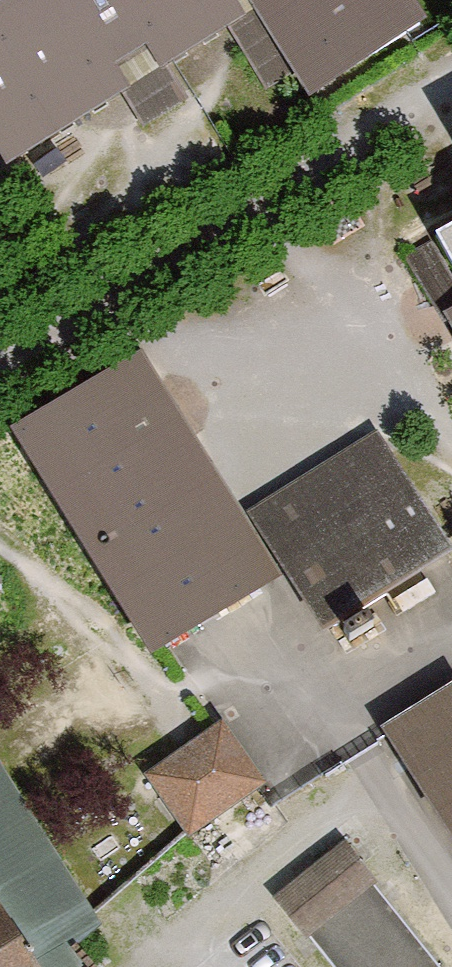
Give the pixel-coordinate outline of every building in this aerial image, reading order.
[(225,0),(69,0),(67,1),(66,0),(24,0),(0,15),(0,149),(7,160),(121,88),(107,65),(146,41),(160,64),(235,17),(225,0)] [(312,92),(419,25),(403,0),(254,0),(312,92)] [(436,239),(451,268),(451,230),(436,239)] [(122,369),(17,434),(152,652),(257,586),(122,369)] [(262,532),(322,630),(448,552),(387,455),(262,532)] [(388,734),(451,837),(451,694),(388,734)] [(264,785),(222,724),(152,775),(193,834),(264,785)] [(94,928),(0,778),(0,966),(92,966),(74,945),(94,928)] [(279,901),(305,934),(315,925),(349,966),(417,966),(420,965),(360,890),(370,881),(345,848),(279,901)]
